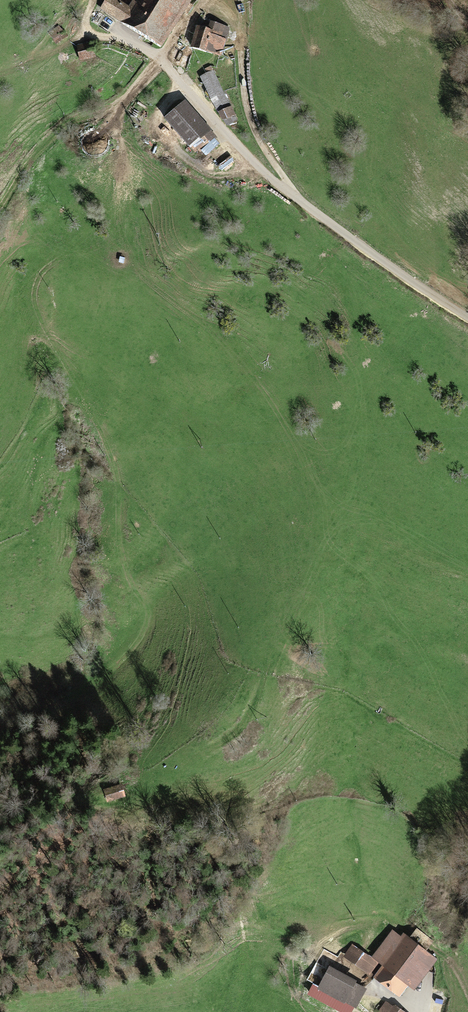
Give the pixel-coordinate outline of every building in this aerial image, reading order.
[(97,11),(116,23),(115,24),(152,48),(184,0),(131,0),(126,7),(115,0),(105,0),(97,11)] [(207,30),(195,27),(191,43),(221,50),(227,25),(209,21),(207,30)] [(58,28),(49,33),(55,41),(64,36),(58,28)] [(88,45),(73,45),(74,58),(89,57),(88,45)] [(238,120),(210,66),(204,69),(206,73),(200,76),(225,126),(238,120)] [(218,138),(185,101),(165,118),(195,153),(198,150),(201,152),(218,138)] [(388,944),(374,964),(377,966),(403,985),(408,989),(430,959),(396,934),(388,944)] [(383,941),(369,960),(374,964),(388,944),(383,941)] [(358,952),(351,961),(367,973),(374,964),(369,960),(358,952)] [(351,981),(324,965),(311,986),(338,1003),(340,999),(350,1005),(359,990),(350,985),(351,981)] [(395,996),(403,985),(377,966),(369,976),(395,996)]
